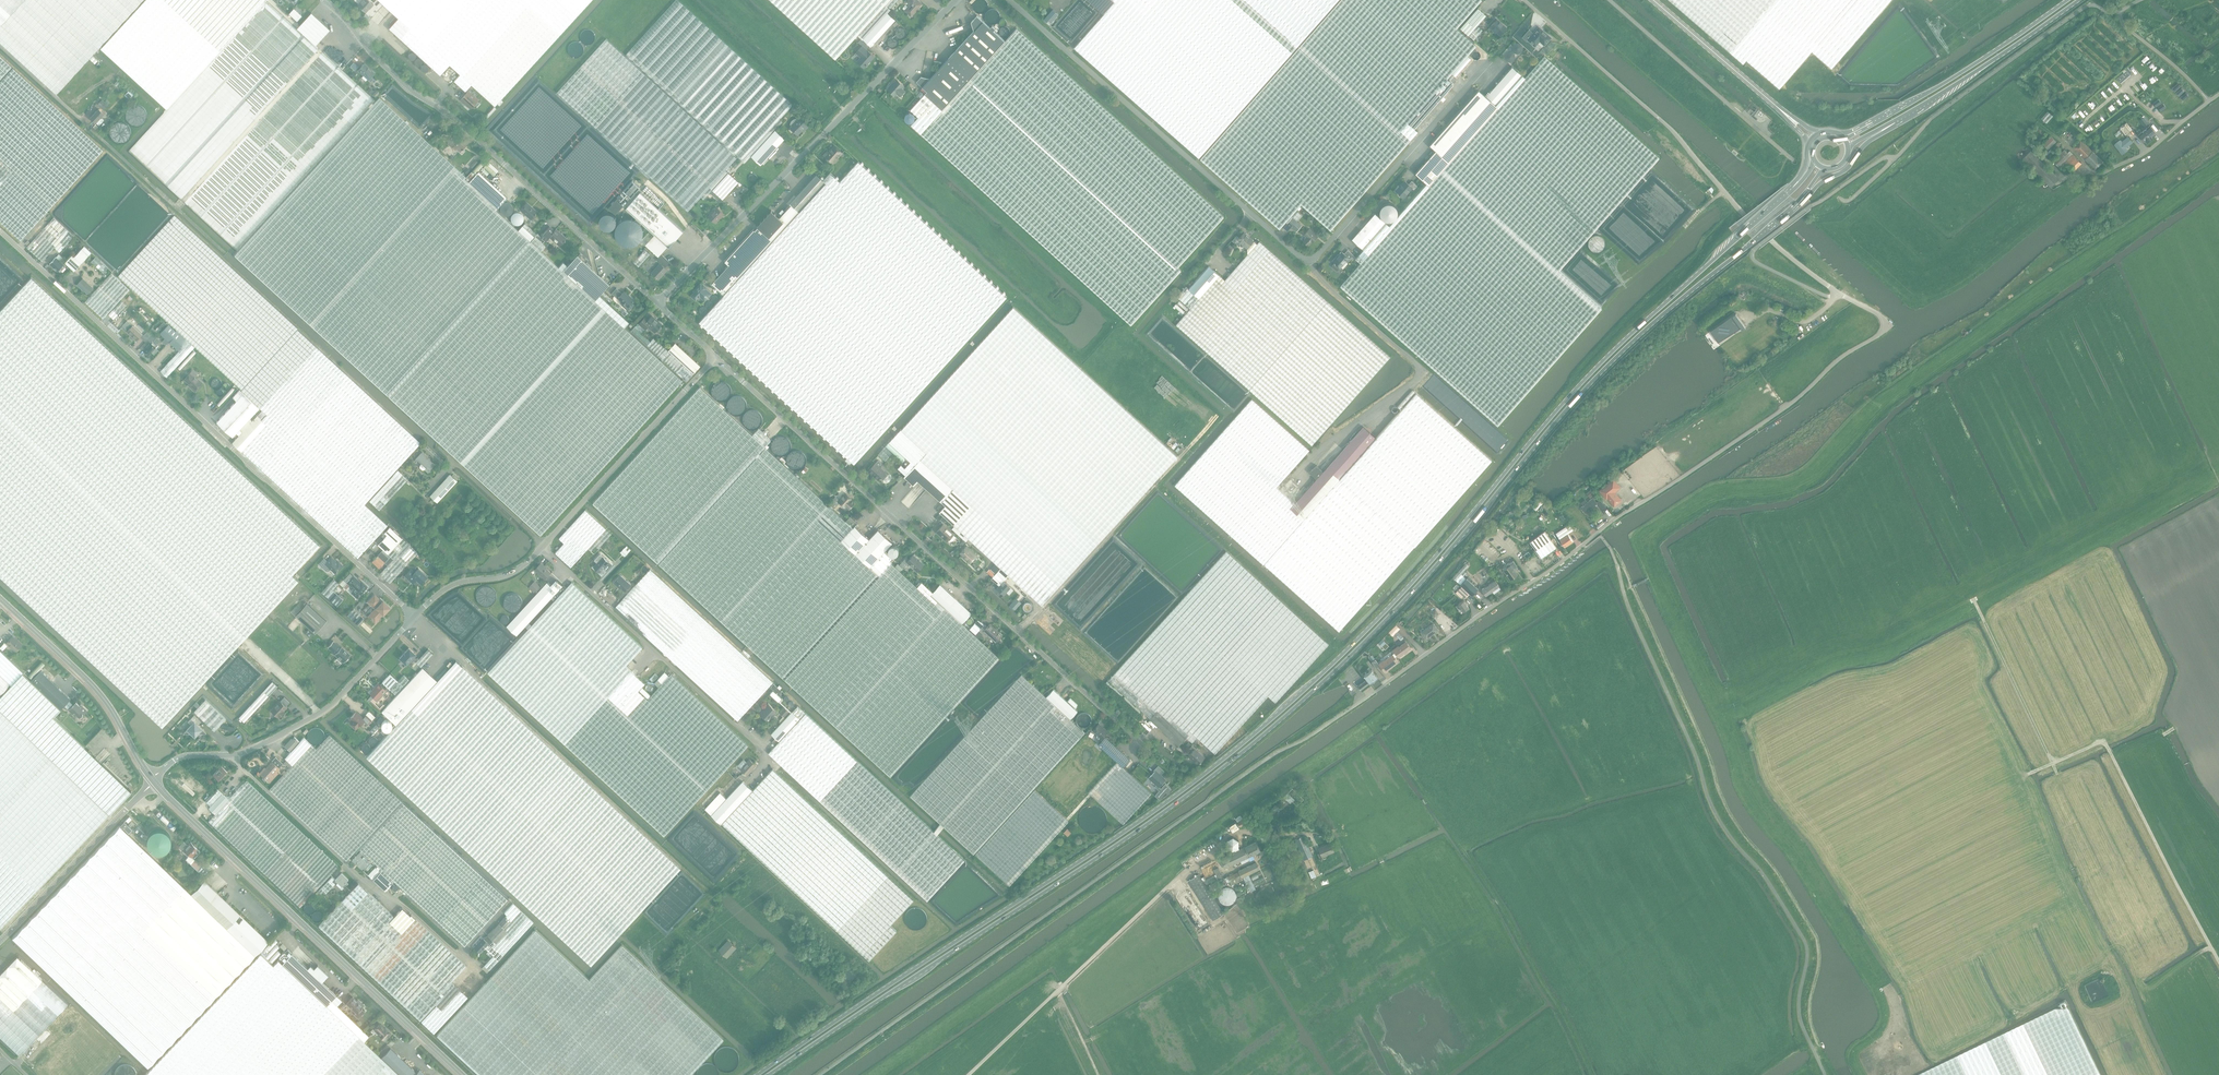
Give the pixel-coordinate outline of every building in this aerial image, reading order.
[(56,94),(142,0),(0,0),(0,42),(56,94)] [(101,49),(141,85),(141,86),(166,108),(266,0),(146,0),(141,5),(101,49)] [(370,0),(362,0),(358,4),(366,12),(371,6),(371,7),(374,4),(370,0)] [(396,6),(391,11),(396,16),(398,18),(401,14),(418,30),(415,33),(409,28),(400,39),(419,56),(468,0),(390,0),(396,6)] [(419,56),(440,75),(449,65),(460,74),(471,84),(494,106),(526,71),(591,0),(468,0),(419,56)] [(742,160),(745,163),(751,156),(775,130),(782,122),(779,119),(793,105),(749,65),(708,28),(678,0),(675,0),(650,27),(626,54),(690,112),(742,160)] [(869,45),(863,40),(887,14),(887,13),(891,9),(887,6),(887,5),(890,8),(897,0),(771,0),(835,59),(857,35),(862,39),(858,42),(862,46),(866,49),(869,45)] [(907,2),(909,4),(907,7),(905,5),(902,8),(904,10),(905,11),(907,13),(906,14),(907,15),(908,14),(910,16),(922,4),(917,0),(908,0),(907,2)] [(1074,48),(1136,102),(1199,158),(1289,56),(1293,50),(1236,0),(1113,0),(1115,2),(1104,14),(1074,48)] [(1100,12),(1104,14),(1115,2),(1113,0),(1087,0),(1100,12)] [(1201,158),(1280,229),(1302,204),(1330,230),(1418,131),(1415,128),(1454,83),(1448,77),(1477,45),(1457,27),(1481,0),(1341,0),(1201,158)] [(1293,50),(1338,0),(1236,0),(1293,50)] [(1780,88),(1812,51),(1832,68),(1891,0),(1669,0),(1743,64),(1746,60),(1779,89),(1780,88)] [(294,8),(289,14),(297,21),(302,16),(294,8)] [(1478,8),(1460,28),(1468,35),(1477,25),(1486,15),(1478,8)] [(1050,16),(1045,22),(1050,27),(1050,26),(1051,26),(1059,16),(1054,11),(1050,16)] [(311,13),(297,28),(315,45),(330,30),(311,13)] [(392,24),(389,28),(400,39),(409,28),(415,33),(418,30),(401,14),(398,18),(396,16),(390,22),(392,24)] [(869,45),(871,47),(895,21),(887,14),(863,40),(869,45)] [(918,117),(911,125),(920,134),(1005,41),(993,30),(995,29),(992,26),(990,28),(977,15),(971,22),(974,30),(930,79),(921,76),(917,82),(927,91),(918,101),(918,102),(914,105),(910,110),(918,117)] [(1507,28),(1497,19),(1489,28),(1492,30),(1493,29),(1500,35),(1507,28)] [(1477,25),(1468,35),(1474,40),(1482,30),(1477,25)] [(1551,38),(1539,27),(1527,40),(1535,46),(1539,41),(1544,45),(1551,38)] [(1016,29),(1005,41),(920,134),(1128,321),(1131,324),(1181,270),(1178,267),(1224,216),(1161,161),(1016,29)] [(606,38),(557,92),(648,175),(688,211),(701,197),(704,199),(710,193),(729,173),(726,170),(736,158),(692,118),(606,38)] [(862,46),(856,53),(860,57),(857,62),(864,68),(866,65),(867,66),(868,65),(867,64),(869,62),(869,61),(873,56),(866,49),(862,46)] [(1341,286),(1340,286),(1423,360),(1497,426),(1500,423),(1504,418),(1509,413),(1513,408),(1518,403),(1523,398),(1528,391),(1534,385),(1539,379),(1544,374),(1551,366),(1557,359),(1562,353),(1567,348),(1571,343),(1576,337),(1582,331),(1585,327),(1589,323),(1594,317),(1598,312),(1602,308),(1560,271),(1650,168),(1660,157),(1634,134),(1557,67),(1544,55),(1525,77),(1428,186),(1426,184),(1389,226),(1386,222),(1362,249),(1363,250),(1356,258),(1361,263),(1341,286)] [(11,66),(0,56),(0,79),(11,66)] [(354,62),(350,66),(355,70),(359,66),(354,62)] [(358,71),(368,80),(371,82),(374,79),(371,76),(374,73),(365,64),(358,71)] [(1512,66),(1486,96),(1479,90),(1429,146),(1435,151),(1415,173),(1426,184),(1428,186),(1525,77),(1512,66)] [(4,171),(0,175),(0,223),(21,242),(59,200),(104,150),(61,111),(13,67),(0,81),(0,168),(4,171)] [(2126,71),(2117,79),(2119,82),(2129,74),(2126,71)] [(460,74),(454,81),(465,91),(471,84),(460,74)] [(888,89),(894,95),(896,93),(900,96),(905,91),(901,88),(903,85),(897,79),(891,85),(890,85),(888,87),(888,89)] [(370,87),(367,91),(373,97),(378,91),(375,89),(374,91),(370,87)] [(470,108),(478,99),(468,90),(460,99),(470,108)] [(237,252),(234,255),(360,370),(389,397),(540,536),(555,519),(575,498),(578,494),(682,380),(624,327),(628,322),(599,295),(594,300),(558,268),(557,266),(540,251),(545,245),(543,244),(535,236),(530,241),(518,230),(495,210),(497,208),(469,182),(468,182),(465,178),(466,176),(379,97),(376,101),(360,118),(337,143),(278,207),(275,210),(237,252)] [(104,110),(108,105),(102,100),(98,104),(104,110)] [(104,114),(98,109),(90,118),(95,122),(96,122),(99,125),(104,120),(101,118),(104,114)] [(2048,111),(2041,118),(2047,123),(2053,116),(2048,111)] [(2141,119),(2140,120),(2145,127),(2149,123),(2144,117),(2141,119)] [(798,120),(796,118),(795,118),(793,119),(792,120),(791,121),(790,122),(790,123),(790,125),(792,126),(790,128),(797,134),(803,127),(804,128),(808,124),(800,118),(798,120)] [(2150,126),(2139,134),(2144,141),(2145,141),(2146,142),(2152,138),(2151,136),(2156,133),(2150,126)] [(784,139),(775,130),(751,156),(760,165),(784,139)] [(2048,150),(2056,142),(2051,137),(2043,145),(2048,150)] [(2120,140),(2115,144),(2122,154),(2128,150),(2126,148),(2132,142),(2128,137),(2122,142),(2120,140)] [(449,144),(455,150),(456,149),(460,152),(462,150),(466,147),(461,143),(455,138),(450,143),(449,144)] [(450,143),(447,140),(441,146),(445,149),(449,144),(450,143)] [(2095,170),(2102,162),(2081,140),(2073,147),(2095,170)] [(2096,154),(2100,150),(2094,144),(2090,147),(2092,149),(2096,154)] [(832,164),(841,153),(833,146),(827,153),(826,152),(823,156),(832,164)] [(2073,172),(2082,164),(2070,151),(2067,153),(2064,150),(2053,161),(2059,168),(2064,164),(2073,172)] [(470,165),(472,167),(472,168),(478,162),(476,159),(470,165)] [(722,297),(700,321),(724,343),(749,366),(828,439),(854,464),(901,411),(928,381),(1006,297),(989,281),(961,256),(858,161),(840,180),(834,174),(831,172),(823,180),(827,183),(800,212),(722,297)] [(507,197),(478,171),(470,180),(499,206),(507,197)] [(720,202),(723,199),(739,182),(729,173),(710,193),(720,202)] [(816,174),(790,203),(800,212),(827,183),(823,180),(816,174)] [(633,181),(624,191),(631,197),(639,187),(633,181)] [(1414,189),(1417,186),(1411,181),(1409,184),(1405,181),(1400,187),(1399,186),(1395,191),(1403,198),(1412,187),(1414,189)] [(669,247),(684,231),(640,192),(626,207),(669,247)] [(620,195),(609,208),(616,214),(627,202),(620,195)] [(535,213),(537,211),(533,207),(532,208),(526,203),(520,209),(530,219),(534,214),(535,214),(536,213),(535,213)] [(796,209),(791,205),(780,217),(772,210),(757,226),(758,227),(755,230),(754,229),(725,261),(729,265),(710,286),(721,296),(727,289),(773,240),(791,220),(789,218),(796,209)] [(724,213),(717,207),(709,216),(716,222),(720,218),(719,217),(724,213)] [(517,215),(517,213),(516,212),(515,211),(513,210),(512,210),(510,211),(509,213),(509,214),(509,216),(510,218),(511,219),(513,219),(514,219),(516,218),(517,217),(517,215)] [(1297,211),(1293,217),(1297,221),(1302,216),(1297,211)] [(1352,239),(1362,249),(1386,222),(1375,213),(1352,239)] [(118,275),(117,276),(141,298),(177,330),(195,347),(215,366),(241,390),(240,390),(259,408),(262,410),(257,415),(266,424),(242,451),(269,477),(294,499),(357,558),(360,556),(388,525),(364,504),(389,477),(421,443),(392,416),(360,386),(353,379),(304,334),(266,299),(235,271),(204,242),(201,240),(174,214),(173,214),(144,246),(141,250),(139,252),(118,275)] [(33,253),(42,261),(54,248),(60,253),(74,237),(54,218),(26,247),(33,253)] [(1288,223),(1296,230),(1299,226),(1291,219),(1288,223)] [(524,223),(518,230),(530,241),(535,236),(537,234),(524,223)] [(555,229),(554,230),(549,226),(540,236),(545,241),(549,236),(559,245),(566,238),(561,233),(561,234),(555,229)] [(1312,242),(1318,236),(1309,229),(1304,235),(1307,237),(1303,241),(1308,245),(1311,241),(1312,242)] [(1253,241),(1247,235),(1247,234),(1246,233),(1245,233),(1244,233),(1239,238),(1237,236),(1232,241),(1236,244),(1240,244),(1240,246),(1241,247),(1243,247),(1244,246),(1247,248),(1253,241)] [(1253,241),(1247,248),(1247,254),(1225,280),(1219,275),(1190,308),(1176,325),(1312,445),(1390,357),(1259,241),(1257,244),(1253,241)] [(84,246),(81,249),(88,255),(91,252),(84,246)] [(74,271),(88,255),(81,249),(74,257),(72,255),(64,262),(74,271)] [(650,254),(645,249),(634,262),(639,267),(650,254)] [(1348,262),(1354,255),(1347,250),(1344,254),(1342,252),(1339,255),(1337,258),(1336,257),(1332,261),(1340,268),(1346,261),(1348,262)] [(563,262),(558,268),(594,300),(599,295),(609,284),(586,263),(588,260),(580,253),(578,255),(576,254),(570,260),(567,263),(566,265),(563,262)] [(57,271),(58,270),(60,272),(66,266),(60,261),(63,258),(59,254),(56,257),(50,263),(57,271)] [(668,269),(666,267),(670,262),(661,254),(657,259),(661,263),(652,272),(659,279),(668,269)] [(96,256),(91,262),(103,273),(108,268),(96,256)] [(1180,299),(1190,308),(1219,275),(1209,266),(1180,299)] [(103,318),(129,289),(112,273),(98,288),(85,302),(103,318)] [(162,727),(299,580),(293,576),(321,546),(141,378),(31,275),(0,310),(0,576),(162,727)] [(87,293),(93,288),(83,278),(77,284),(84,291),(84,290),(87,293)] [(704,300),(711,293),(700,283),(694,290),(695,291),(691,295),(696,299),(699,295),(704,300)] [(628,307),(630,308),(631,308),(632,308),(633,307),(633,306),(633,304),(632,303),(634,300),(628,294),(628,295),(624,291),(622,294),(616,288),(611,293),(614,296),(618,298),(628,307)] [(604,292),(601,294),(611,303),(613,300),(604,292)] [(113,320),(127,305),(121,300),(108,315),(113,320)] [(910,419),(889,443),(906,458),(903,462),(902,462),(906,466),(904,468),(901,465),(898,468),(905,475),(921,459),(971,505),(953,525),(954,526),(955,527),(968,539),(969,539),(973,542),(974,543),(995,563),(1000,567),(1001,568),(1009,575),(1041,604),(1075,568),(1100,540),(1150,485),(1158,477),(1177,456),(1013,307),(937,391),(910,419)] [(1746,327),(1736,313),(1710,331),(1718,342),(1740,327),(1742,329),(1746,327)] [(661,327),(659,326),(661,323),(657,320),(656,321),(650,316),(647,319),(644,316),(638,323),(644,328),(647,325),(649,327),(650,326),(655,330),(658,332),(659,331),(660,329),(661,327)] [(127,321),(122,326),(127,330),(126,332),(136,341),(140,336),(141,335),(143,334),(141,332),(133,325),(132,325),(127,321)] [(640,332),(644,328),(638,323),(630,331),(686,382),(700,366),(675,342),(667,350),(653,337),(649,340),(640,332)] [(177,330),(176,331),(168,324),(165,328),(160,333),(179,351),(160,371),(167,377),(195,347),(177,330)] [(143,334),(141,335),(143,336),(147,340),(153,333),(149,330),(144,335),(143,334)] [(150,343),(144,349),(149,354),(151,351),(154,354),(158,350),(157,348),(159,346),(159,345),(157,343),(160,340),(153,333),(147,340),(150,343)] [(194,391),(202,383),(194,376),(196,374),(193,370),(184,379),(191,385),(190,387),(194,391)] [(658,563),(737,477),(770,440),(758,429),(752,435),(700,387),(593,503),(658,563)] [(236,400),(216,422),(232,437),(236,433),(239,435),(237,437),(232,442),(237,447),(241,451),(242,451),(266,424),(257,415),(252,421),(250,419),(259,408),(240,390),(239,389),(232,397),(236,400)] [(1181,477),(1174,485),(1195,504),(1231,536),(1335,628),(1339,631),(1367,599),(1415,546),(1463,493),(1492,460),(1444,418),(1439,413),(1432,407),(1416,393),(1377,437),(1339,479),(1331,488),(1303,520),(1290,508),(1295,503),(1276,487),(1286,477),(1310,450),(1298,440),(1252,399),(1232,421),(1219,435),(1216,438),(1181,477)] [(1364,426),(1295,503),(1290,508),(1303,520),(1331,488),(1339,479),(1377,437),(1364,426)] [(792,446),(792,444),(791,442),(791,440),(789,439),(788,438),(787,437),(785,437),(783,436),(781,436),(779,437),(778,437),(776,439),(775,440),(774,441),(774,443),(773,445),(773,447),(774,449),(775,450),(776,452),(777,453),(779,454),(781,455),(783,455),(784,455),(786,454),(788,453),(789,452),(791,451),(791,449),(792,448),(792,446)] [(845,521),(827,504),(784,464),(786,461),(780,456),(778,454),(777,455),(776,457),(766,447),(660,563),(721,620),(749,646),(783,677),(879,573),(843,539),(852,528),(845,521)] [(892,453),(885,447),(877,455),(885,461),(892,453)] [(424,469),(428,472),(430,472),(430,469),(434,465),(426,457),(427,456),(422,452),(416,459),(421,464),(420,465),(419,467),(422,470),(424,469)] [(806,461),(806,459),(806,457),(805,455),(804,454),(802,453),(800,452),(799,452),(797,452),(795,452),(794,452),(792,453),(790,455),(789,456),(788,457),(788,459),(788,461),(788,463),(788,464),(789,466),(790,467),(792,469),(793,469),(794,470),(796,470),(798,470),(800,470),(802,469),(803,468),(805,466),(806,465),(806,463),(806,461)] [(918,481),(941,502),(945,506),(939,512),(943,516),(947,519),(953,525),(971,505),(921,459),(905,475),(904,477),(913,486),(918,481)] [(874,476),(878,480),(880,478),(880,479),(881,478),(883,480),(887,475),(885,473),(885,472),(878,466),(881,463),(878,460),(875,463),(868,470),(874,476)] [(398,469),(369,500),(379,510),(408,479),(398,469)] [(457,480),(453,477),(450,474),(446,477),(429,496),(437,502),(457,480)] [(1599,491),(1606,499),(1608,498),(1614,506),(1622,500),(1615,492),(1621,487),(1614,479),(1599,491)] [(834,508),(839,502),(845,508),(845,507),(849,510),(854,504),(853,503),(852,502),(850,500),(851,499),(846,493),(839,501),(837,498),(831,505),(834,508)] [(1597,495),(1594,498),(1592,497),(1584,504),(1585,505),(1582,507),(1581,506),(1579,508),(1584,514),(1597,504),(1596,503),(1597,502),(1600,500),(1597,495)] [(1597,502),(1596,503),(1597,504),(1603,511),(1607,508),(1600,500),(1597,502)] [(1539,503),(1534,508),(1536,511),(1541,505),(1543,503),(1541,501),(1539,503)] [(564,543),(555,553),(571,567),(593,543),(596,546),(598,548),(612,534),(586,510),(559,539),(564,543)] [(889,561),(892,559),(884,551),(893,542),(875,526),(866,536),(855,526),(858,522),(850,516),(845,521),(852,528),(843,539),(879,573),(881,575),(882,576),(892,564),(889,561)] [(1570,524),(1556,533),(1560,539),(1568,534),(1574,530),(1570,524)] [(954,534),(943,525),(937,532),(943,537),(942,538),(946,542),(954,534)] [(375,542),(383,549),(393,559),(388,565),(380,574),(390,583),(395,578),(418,553),(416,550),(389,526),(388,529),(384,532),(386,535),(382,540),(380,537),(375,542)] [(955,527),(953,529),(963,539),(966,542),(968,539),(955,527)] [(1530,541),(1542,558),(1548,554),(1556,548),(1545,531),(1533,540),(1530,541)] [(1560,539),(1565,547),(1573,543),(1568,534),(1560,539)] [(902,549),(901,548),(901,547),(900,545),(898,544),(897,543),(896,543),(895,543),(894,544),(893,544),(892,545),(891,546),(890,547),(890,549),(890,551),(892,553),(894,554),(895,555),(897,554),(899,554),(899,553),(900,552),(901,552),(901,550),(902,549)] [(631,550),(627,546),(625,548),(624,548),(620,552),(625,557),(631,550)] [(976,555),(967,546),(960,553),(966,559),(965,559),(969,563),(976,555)] [(388,565),(393,559),(383,549),(372,561),(379,568),(384,562),(388,565)] [(1328,644),(1225,551),(1107,679),(1150,718),(1157,710),(1186,737),(1192,742),(1197,737),(1215,754),(1241,725),(1268,696),(1275,702),(1328,644)] [(603,568),(609,562),(600,554),(595,560),(597,563),(594,567),(602,575),(606,571),(603,568)] [(903,569),(908,563),(917,572),(923,565),(913,555),(909,560),(906,557),(899,565),(903,569)] [(328,571),(330,569),(335,573),(343,566),(338,561),(337,562),(331,557),(327,561),(324,558),(319,564),(326,571),(328,571)] [(1503,570),(1510,580),(1517,575),(1513,569),(1517,566),(1513,560),(1505,565),(1507,567),(1503,570)] [(1452,578),(1460,585),(1469,593),(1469,594),(1472,596),(1477,590),(1463,576),(1467,573),(1464,571),(1469,566),(1466,563),(1452,578)] [(545,578),(551,572),(547,568),(546,569),(541,564),(535,570),(545,578)] [(1000,658),(978,638),(975,635),(962,623),(917,587),(900,572),(903,569),(899,565),(897,564),(895,566),(892,564),(882,576),(881,575),(786,680),(823,714),(891,777),(955,708),(1000,658)] [(418,568),(414,572),(411,569),(404,576),(411,582),(414,579),(421,571),(418,568)] [(691,606),(650,569),(619,602),(641,622),(636,627),(680,667),(738,721),(773,682),(749,660),(741,652),(691,606)] [(995,574),(992,572),(989,569),(986,572),(992,577),(995,574)] [(414,579),(415,580),(416,579),(421,583),(427,576),(421,571),(414,579)] [(998,571),(991,578),(999,585),(1006,578),(998,571)] [(350,573),(344,579),(348,582),(347,583),(351,586),(352,586),(355,589),(352,592),(353,593),(353,594),(355,597),(356,596),(357,597),(360,594),(367,587),(362,582),(361,583),(360,582),(353,576),(350,573)] [(625,591),(630,584),(620,575),(614,581),(615,582),(614,583),(618,586),(619,585),(625,591)] [(333,590),(339,584),(333,579),(321,592),(337,606),(343,600),(333,590)] [(536,594),(507,626),(516,635),(525,626),(529,629),(532,625),(529,622),(562,586),(555,580),(550,586),(546,583),(536,594)] [(962,623),(971,613),(940,584),(933,592),(922,581),(917,587),(962,623)] [(1011,587),(1004,581),(997,588),(1004,594),(1011,587)] [(1500,587),(1495,581),(1482,591),(1486,597),(1500,587)] [(665,672),(659,678),(654,683),(659,687),(648,700),(644,696),(628,714),(608,697),(631,671),(626,666),(642,648),(572,582),(532,625),(529,629),(488,673),(565,744),(665,836),(748,746),(671,674),(669,676),(665,672)] [(533,582),(529,587),(534,592),(539,587),(533,582)] [(495,594),(495,592),(495,591),(494,589),(493,588),(491,587),(490,586),(487,585),(485,585),(483,586),(481,587),(480,588),(479,589),(478,591),(477,592),(477,594),(477,596),(478,598),(478,599),(479,600),(481,602),(483,603),(484,603),(485,603),(488,603),(489,603),(491,602),(492,601),(493,600),(494,598),(495,596),(495,594)] [(1465,598),(1469,593),(1460,585),(1454,592),(1461,598),(1463,596),(1465,598)] [(384,613),(389,607),(383,601),(382,602),(380,600),(375,595),(370,600),(377,607),(369,616),(372,618),(371,619),(372,620),(373,619),(375,621),(383,613),(384,613)] [(1016,598),(1010,605),(1015,609),(1021,603),(1016,598)] [(1468,608),(1463,600),(1458,604),(1463,612),(1468,608)] [(614,607),(615,608),(636,627),(641,622),(619,602),(614,607)] [(1032,609),(1032,608),(1032,606),(1031,604),(1030,603),(1029,603),(1027,602),(1025,602),(1024,603),(1022,604),(1022,605),(1021,606),(1020,608),(1021,610),(1022,612),(1023,613),(1024,614),(1025,614),(1026,614),(1028,614),(1029,614),(1030,613),(1031,612),(1032,610),(1032,609)] [(326,621),(307,603),(295,615),(315,633),(326,621)] [(347,615),(358,625),(364,618),(353,609),(347,615)] [(978,619),(970,628),(975,634),(979,630),(984,625),(978,619)] [(979,630),(982,634),(983,634),(985,632),(996,642),(998,643),(999,643),(1000,642),(1001,642),(1001,641),(1001,640),(999,638),(1002,635),(999,632),(998,633),(989,625),(987,627),(984,624),(984,625),(979,630)] [(1393,635),(1400,629),(1396,624),(1389,631),(1393,635)] [(1425,639),(1438,630),(1433,624),(1420,633),(1425,639)] [(15,651),(22,643),(18,639),(18,640),(13,635),(6,642),(15,651)] [(333,641),(328,647),(335,653),(334,654),(343,662),(346,659),(346,660),(348,658),(348,657),(350,654),(341,646),(341,647),(333,641)] [(1395,653),(1397,656),(1398,657),(1410,649),(1406,642),(1399,647),(1398,645),(1396,647),(1395,645),(1391,647),(1395,653)] [(403,654),(399,658),(406,664),(416,654),(409,648),(405,652),(405,651),(404,652),(405,652),(403,653),(403,654)] [(10,684),(11,685),(22,673),(23,672),(0,649),(0,694),(10,684)] [(428,649),(419,659),(424,664),(433,654),(428,649)] [(1398,662),(1393,655),(1382,663),(1382,662),(1379,664),(1376,659),(1372,662),(1376,668),(1380,665),(1385,672),(1388,670),(1387,669),(1398,662)] [(455,661),(437,681),(396,725),(366,757),(592,966),(681,869),(455,661)] [(659,678),(665,672),(655,663),(650,669),(659,678)] [(437,681),(422,667),(381,711),(396,725),(437,681)] [(1044,685),(1050,679),(1038,668),(1033,675),(1044,685)] [(64,706),(68,709),(73,704),(69,700),(71,699),(40,670),(31,680),(61,709),(64,706)] [(1366,680),(1358,686),(1360,690),(1369,683),(1369,684),(1377,678),(1372,670),(1363,676),(1366,680)] [(638,691),(645,684),(631,671),(608,697),(628,714),(644,696),(638,691)] [(97,758),(91,753),(53,717),(61,709),(31,680),(22,673),(11,685),(0,696),(0,926),(1,926),(131,790),(97,758)] [(390,674),(382,682),(387,687),(390,689),(395,694),(403,686),(398,681),(390,674)] [(404,675),(398,681),(403,686),(409,680),(409,679),(404,675)] [(1084,733),(1070,719),(1056,707),(1046,697),(1022,675),(911,796),(941,823),(934,832),(937,835),(944,826),(974,853),(1084,733)] [(278,686),(272,681),(239,717),(244,722),(278,686)] [(378,683),(370,692),(372,694),(377,699),(386,689),(387,691),(388,691),(390,689),(387,687),(382,682),(380,685),(378,683)] [(774,683),(771,687),(778,693),(781,690),(774,683)] [(1077,711),(1063,698),(1053,689),(1046,697),(1056,707),(1070,719),(1077,711)] [(280,701),(271,710),(278,716),(279,717),(283,713),(282,712),(286,707),(286,706),(289,702),(284,697),(280,701)] [(194,712),(214,731),(226,719),(206,700),(194,712)] [(76,702),(68,710),(74,716),(76,714),(79,717),(82,713),(83,714),(86,712),(87,710),(82,706),(81,707),(76,702)] [(775,715),(778,712),(768,703),(761,711),(760,711),(759,712),(767,719),(770,716),(771,716),(771,715),(772,713),(775,715)] [(771,733),(776,738),(772,742),(775,745),(806,713),(798,706),(793,711),(792,711),(771,733)] [(785,717),(789,712),(784,708),(780,712),(785,717)] [(1157,710),(1150,718),(1149,719),(1179,745),(1186,737),(1157,710)] [(363,718),(356,712),(350,718),(354,721),(351,725),(355,729),(358,725),(359,726),(364,721),(368,724),(371,720),(365,715),(363,718)] [(1090,720),(1090,718),(1090,716),(1089,715),(1088,714),(1087,713),(1085,712),(1084,712),(1082,712),(1081,712),(1079,713),(1078,713),(1077,714),(1076,716),(1076,717),(1075,719),(1075,720),(1075,721),(1076,723),(1076,724),(1078,725),(1079,726),(1080,727),(1081,727),(1083,727),(1086,727),(1087,726),(1088,725),(1089,724),(1090,722),(1090,721),(1090,720)] [(934,832),(862,765),(806,713),(775,745),(769,753),(779,762),(927,900),(964,860),(937,835),(934,832)] [(188,722),(191,725),(183,734),(192,734),(195,736),(198,733),(207,733),(197,724),(200,720),(194,715),(188,722)] [(233,726),(233,724),(232,723),(232,722),(230,721),(228,720),(227,720),(225,721),(224,722),(223,722),(222,724),(222,726),(222,728),(223,729),(224,730),(225,731),(227,731),(229,731),(231,731),(231,730),(232,729),(233,728),(233,726)] [(379,727),(376,724),(370,731),(373,734),(379,727)] [(1101,738),(1108,731),(1104,727),(1103,728),(1098,724),(1093,730),(1101,738)] [(323,736),(322,734),(322,733),(321,731),(320,730),(319,729),(318,729),(316,728),(315,728),(314,728),(312,728),(310,729),(309,730),(308,731),(307,733),(307,734),(307,736),(307,737),(307,739),(308,740),(309,741),(310,742),(311,743),(312,743),(314,744),(316,744),(317,743),(319,742),(320,742),(321,740),(322,739),(322,738),(323,736)] [(311,744),(292,765),(289,768),(281,777),(269,790),(312,829),(344,858),(348,859),(354,852),(356,853),(359,849),(402,802),(388,789),(360,763),(330,735),(316,749),(311,744)] [(286,760),(292,765),(311,744),(303,737),(300,742),(294,736),(292,738),(291,738),(284,745),(291,751),(285,758),(286,760)] [(1123,767),(1130,759),(1106,737),(1098,745),(1117,762),(1123,767)] [(1195,760),(1194,761),(1193,762),(1197,766),(1200,763),(1201,762),(1201,761),(1204,758),(1192,746),(1189,749),(1192,752),(1189,755),(1195,760)] [(282,764),(275,758),(260,774),(264,777),(262,779),(265,782),(266,780),(270,783),(273,779),(270,777),(282,764)] [(750,759),(748,761),(741,769),(747,774),(749,773),(756,765),(750,759)] [(284,762),(283,764),(285,765),(287,765),(289,767),(289,768),(292,765),(286,760),(284,762)] [(1123,825),(1149,796),(1151,793),(1123,767),(1117,762),(1088,793),(1123,825)] [(222,766),(213,775),(219,780),(227,771),(229,768),(224,763),(222,763),(220,765),(222,766)] [(1155,771),(1149,778),(1156,785),(1155,786),(1159,790),(1155,795),(1159,799),(1166,791),(1167,793),(1171,789),(1165,784),(1161,788),(1159,787),(1165,780),(1160,775),(1164,771),(1158,765),(1153,770),(1155,771)] [(753,790),(722,823),(796,891),(870,959),(898,929),(891,923),(915,898),(890,875),(860,848),(796,788),(776,770),(774,768),(756,787),(753,790)] [(246,780),(229,800),(215,814),(209,821),(256,866),(300,907),(331,875),(338,866),(246,780)] [(743,780),(737,787),(726,798),(720,792),(705,809),(711,814),(721,824),(753,790),(743,780)] [(229,800),(219,790),(217,788),(205,801),(207,803),(210,806),(208,808),(215,814),(229,800)] [(1298,805),(1304,798),(1292,788),(1288,793),(1294,799),(1292,801),(1298,805)] [(1033,792),(975,855),(1009,886),(1067,823),(1033,792)] [(359,849),(377,866),(375,868),(392,883),(394,881),(465,947),(508,900),(482,877),(402,802),(359,849)] [(1240,827),(1246,823),(1240,815),(1235,819),(1240,827)] [(148,1068),(191,1023),(215,997),(144,929),(184,887),(121,828),(122,827),(125,830),(129,825),(124,821),(12,938),(148,1068)] [(139,827),(136,830),(142,836),(145,833),(139,827)] [(172,845),(178,838),(171,832),(172,831),(168,827),(161,835),(172,845)] [(1072,832),(1067,828),(1063,833),(1068,836),(1072,832)] [(1238,843),(1238,842),(1237,840),(1237,839),(1236,838),(1234,837),(1233,836),(1231,836),(1230,836),(1229,837),(1228,837),(1226,838),(1225,840),(1225,841),(1224,843),(1224,844),(1225,845),(1225,846),(1226,847),(1227,848),(1228,849),(1230,849),(1231,849),(1232,849),(1233,849),(1235,848),(1236,847),(1237,846),(1237,844),(1238,843)] [(1304,860),(1312,856),(1304,836),(1295,840),(1304,860)] [(202,865),(194,858),(200,851),(190,842),(187,845),(184,842),(178,847),(188,856),(186,859),(191,864),(197,870),(202,865)] [(1252,855),(1261,852),(1256,842),(1220,859),(1225,869),(1240,861),(1242,864),(1246,861),(1245,859),(1248,857),(1250,861),(1254,859),(1252,855)] [(1322,857),(1334,851),(1330,843),(1319,848),(1320,852),(1317,854),(1320,861),(1323,859),(1322,857)] [(366,862),(360,857),(363,854),(360,851),(352,860),(363,871),(368,865),(370,862),(368,860),(366,862)] [(1255,889),(1248,874),(1259,869),(1256,862),(1238,871),(1238,872),(1227,877),(1230,882),(1232,887),(1235,885),(1234,884),(1243,880),(1242,877),(1243,877),(1250,892),(1255,889)] [(375,868),(375,867),(368,875),(385,891),(392,883),(375,868)] [(341,873),(335,879),(333,881),(335,884),(337,882),(343,888),(347,884),(345,882),(348,879),(341,873)] [(1213,920),(1224,914),(1198,874),(1188,881),(1213,920)] [(335,879),(332,876),(319,891),(321,893),(324,891),(326,893),(335,884),(333,881),(335,879)] [(1265,880),(1263,877),(1253,882),(1255,885),(1265,880)] [(205,879),(191,894),(184,887),(144,929),(215,997),(269,941),(205,879)] [(422,1023),(434,1034),(468,998),(451,982),(466,966),(414,918),(401,933),(389,922),(393,917),(358,883),(319,926),(372,975),(422,1023)] [(1218,895),(1218,896),(1218,898),(1219,899),(1220,901),(1221,902),(1222,903),(1223,904),(1224,904),(1226,905),(1227,905),(1229,905),(1230,904),(1232,904),(1233,903),(1234,902),(1235,901),(1236,899),(1236,898),(1236,896),(1236,895),(1236,893),(1235,892),(1234,891),(1233,889),(1232,888),(1231,888),(1230,887),(1228,887),(1226,887),(1225,887),(1224,888),(1222,888),(1221,889),(1220,890),(1219,892),(1219,893),(1218,895)] [(314,908),(314,907),(313,905),(312,904),(310,903),(308,902),(307,902),(306,902),(304,904),(303,904),(302,906),(302,908),(302,910),(303,911),(303,912),(304,913),(305,913),(307,914),(308,914),(309,914),(310,913),(312,912),(313,910),(314,908)] [(488,943),(484,947),(486,949),(493,955),(484,965),(489,970),(533,922),(521,911),(513,904),(503,914),(506,916),(510,921),(504,927),(507,930),(495,943),(488,936),(484,940),(488,943)] [(401,933),(414,918),(411,914),(410,915),(402,908),(393,917),(389,922),(401,933)] [(323,917),(323,916),(323,915),(322,914),(321,912),(319,911),(318,911),(317,910),(316,910),(315,911),(313,912),(312,914),(311,915),(311,916),(311,917),(311,918),(313,920),(314,921),(314,922),(317,922),(318,922),(319,922),(321,920),(322,919),(323,918),(323,917)] [(506,916),(499,924),(498,924),(487,935),(488,936),(495,943),(507,930),(504,927),(510,921),(506,916)] [(723,1040),(623,945),(590,980),(536,930),(437,1035),(480,1074),(690,1074),(723,1040)] [(484,940),(482,938),(474,947),(479,952),(484,947),(488,943),(484,940)] [(736,948),(734,946),(729,942),(728,940),(717,952),(719,954),(721,953),(727,958),(736,948)] [(288,949),(278,959),(282,962),(291,953),(288,949)] [(145,1074),(321,1074),(358,1036),(327,1006),(282,963),(278,960),(273,965),(261,953),(145,1074)] [(283,963),(282,963),(327,1006),(358,1036),(363,1031),(332,1001),(336,996),(322,982),(328,975),(318,965),(314,969),(311,965),(308,968),(292,953),(283,963)] [(0,974),(0,999),(13,1011),(43,979),(33,970),(17,956),(0,974)] [(474,991),(480,985),(474,980),(474,981),(468,976),(466,978),(465,979),(463,981),(474,991)] [(20,1054),(68,1003),(43,979),(13,1011),(0,999),(0,1036),(20,1054)] [(362,1007),(363,1005),(358,1000),(356,1001),(352,997),(346,1003),(356,1013),(354,1014),(358,1018),(364,1012),(361,1008),(362,1007)] [(1926,1074),(2099,1074),(2066,1007),(1955,1060),(1926,1074)] [(385,1040),(391,1033),(385,1027),(384,1028),(380,1023),(374,1029),(385,1040)] [(321,1074),(399,1074),(381,1058),(358,1036),(321,1074)] [(381,1058),(399,1074),(426,1074),(420,1069),(417,1073),(391,1048),(386,1052),(384,1055),(381,1058)] [(729,1059),(729,1057),(729,1056),(728,1054),(727,1053),(725,1052),(724,1051),(723,1050),(721,1050),(719,1050),(718,1051),(716,1051),(715,1052),(713,1054),(712,1055),(712,1057),(712,1058),(712,1060),(712,1062),(713,1063),(714,1065),(715,1066),(717,1067),(718,1067),(720,1068),(722,1068),(724,1067),(725,1066),(727,1065),(728,1064),(729,1062),(729,1061),(729,1059)] [(715,1074),(715,1073),(715,1071),(714,1069),(713,1068),(711,1067),(709,1066),(708,1065),(706,1065),(704,1066),(703,1066),(701,1067),(700,1068),(699,1070),(698,1071),(698,1073),(697,1074),(698,1074),(715,1074)]
